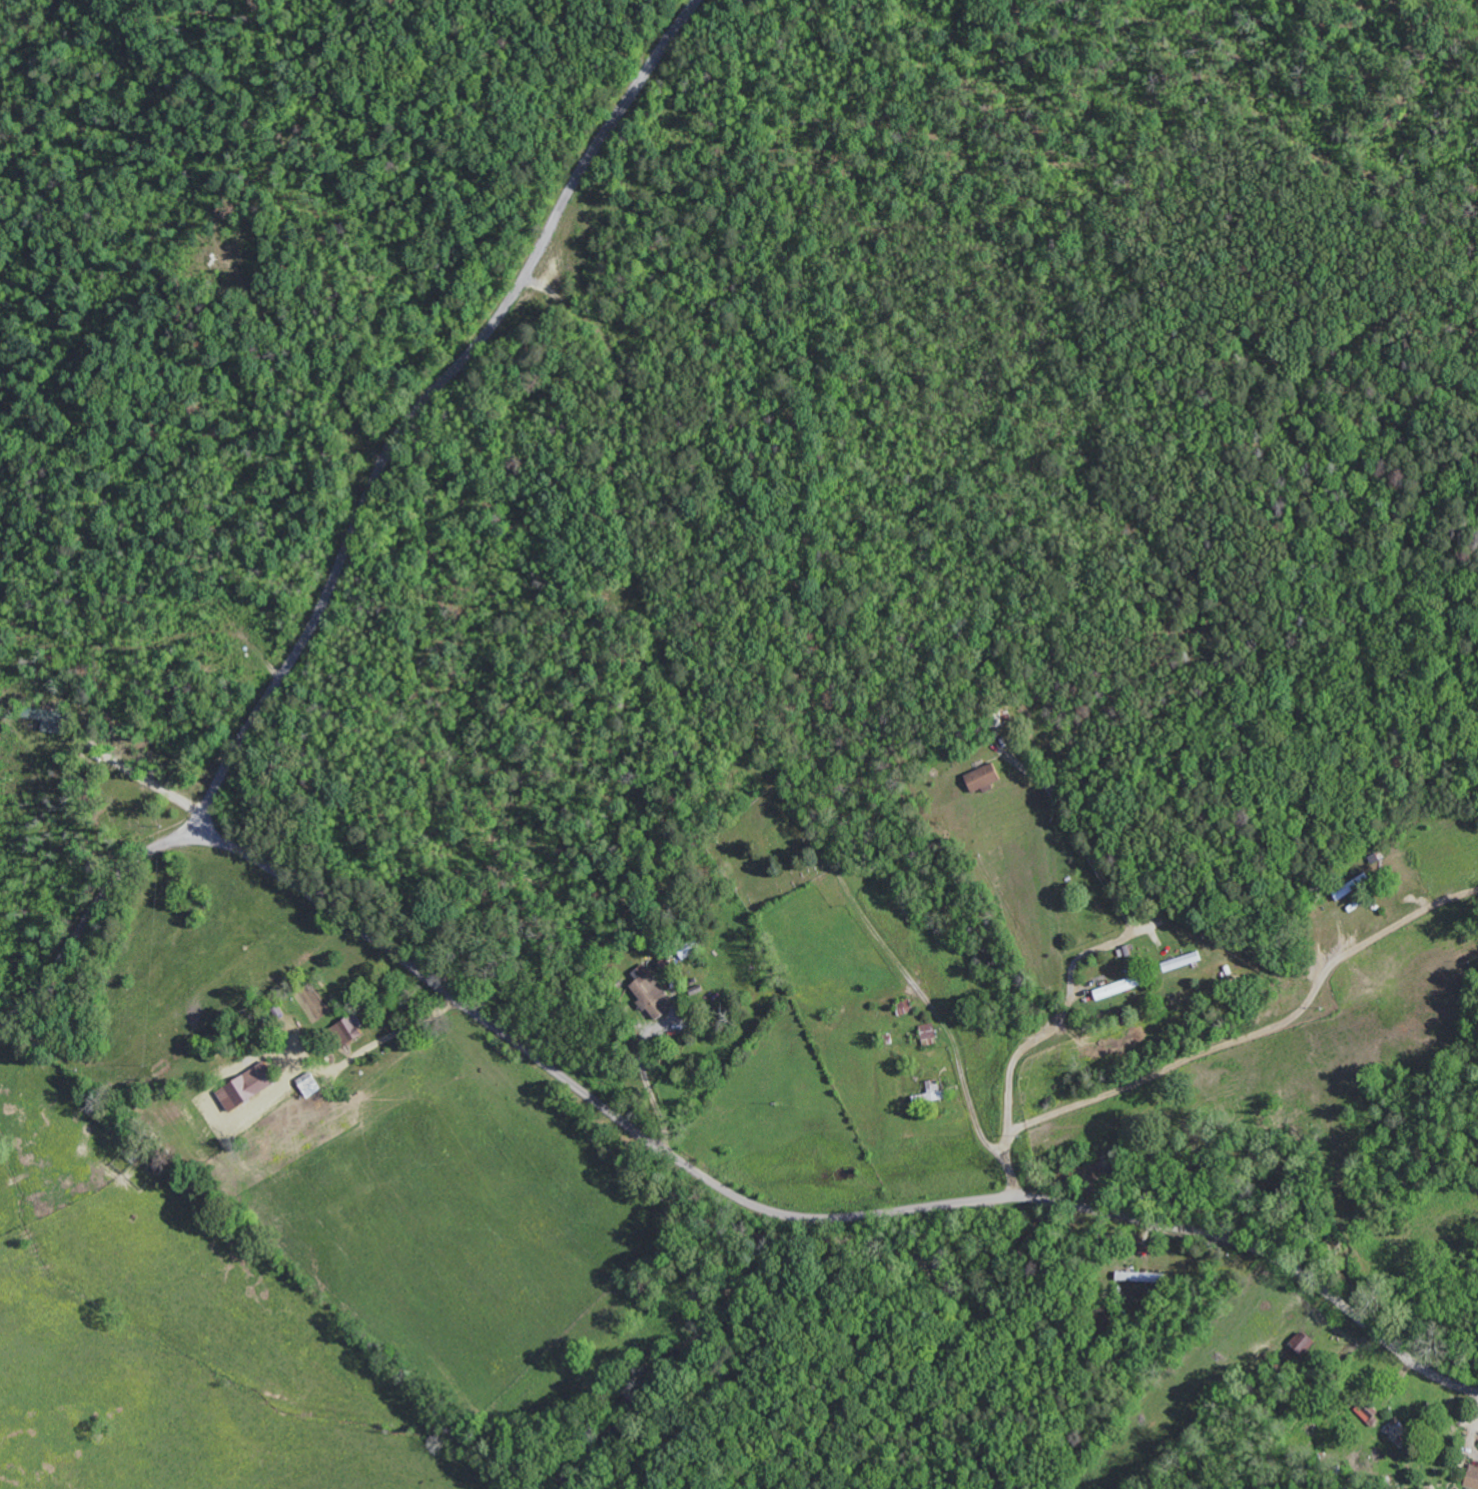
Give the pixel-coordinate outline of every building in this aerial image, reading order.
[(71,711),(29,709),(28,719),(45,720),(45,732),(69,733),(71,711)] [(970,773),(976,791),(1005,782),(999,764),(970,773)] [(633,986),(659,1020),(679,1005),(653,970),(633,986)] [(1096,991),(1100,1001),(1148,985),(1145,975),(1096,991)] [(370,1034),(359,1014),(337,1026),(349,1046),(370,1034)] [(927,1046),(941,1043),(937,1023),(923,1026),(927,1046)] [(952,1098),(951,1090),(945,1091),(942,1079),(929,1082),(932,1093),(914,1097),(916,1106),(952,1098)] [(1115,1281),(1169,1282),(1169,1273),(1115,1272),(1115,1281)] [(1305,1356),(1319,1342),(1305,1329),(1292,1343),(1305,1356)] [(1475,1488),(1477,1488),(1477,1465),(1472,1463),(1464,1486),(1475,1488)]
